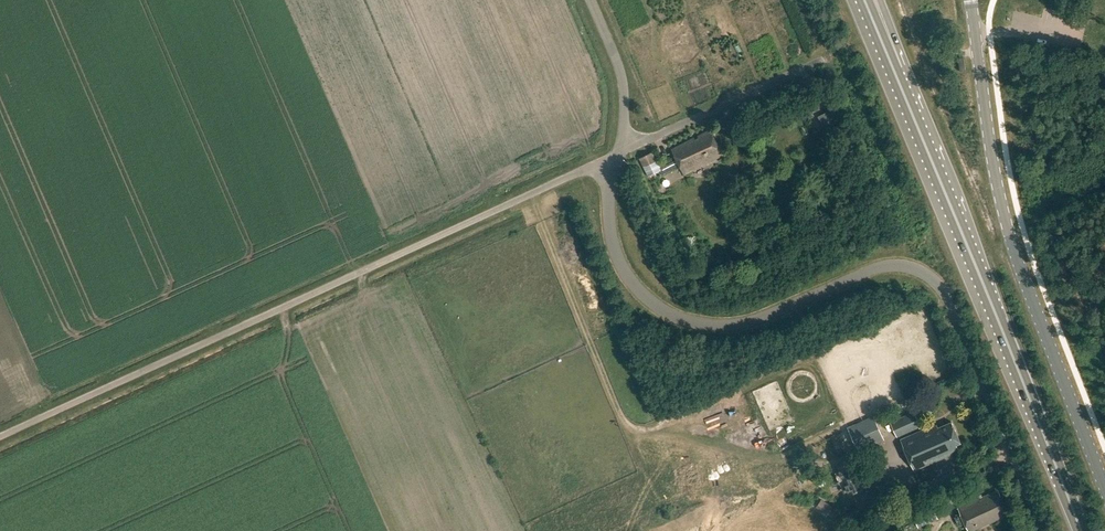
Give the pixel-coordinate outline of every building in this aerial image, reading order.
[(638,156),(645,174),(657,169),(657,170),(676,163),(680,172),(718,156),(709,133),(670,150),(674,158),(656,166),(650,151),(638,156)] [(917,425),(910,410),(887,420),(894,435),(917,425)] [(874,418),(849,429),(857,449),(883,438),(874,418)] [(897,438),(910,469),(956,450),(953,443),(956,441),(947,421),(934,426),(933,423),(897,438)] [(856,459),(837,467),(849,495),(868,486),(856,459)] [(875,474),(868,477),(871,484),(878,481),(875,474)] [(961,503),(971,529),(1005,515),(995,490),(980,496),(974,482),(961,488),(967,501),(961,503)]
